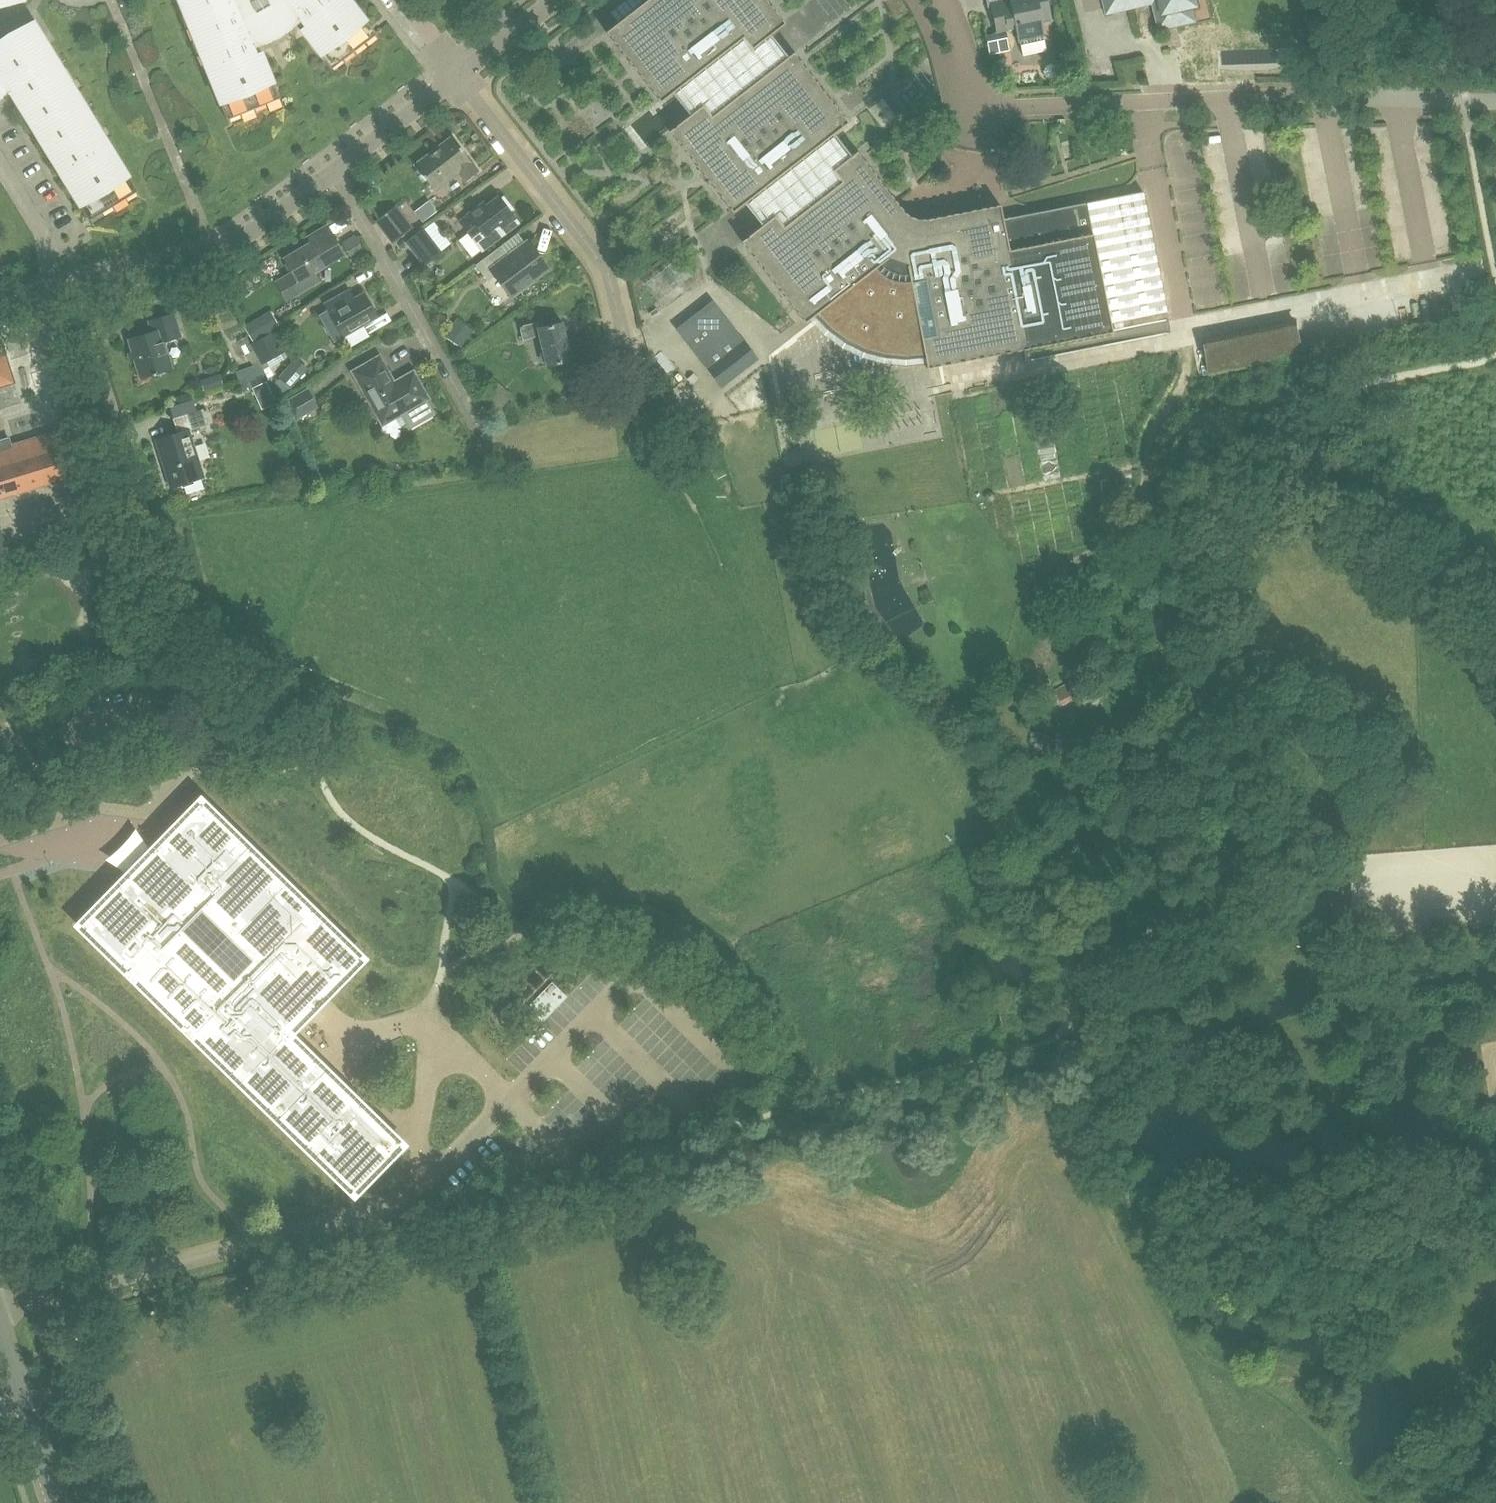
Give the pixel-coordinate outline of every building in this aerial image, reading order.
[(226,119),(279,97),(260,51),(256,53),(253,46),(278,36),(300,19),(304,25),(300,28),(330,68),(376,33),(351,0),(178,0),(226,119)] [(813,314),(816,318),(819,322),(822,324),(828,330),(832,333),(835,336),(838,338),(842,340),(845,342),(853,346),(857,348),(865,351),(869,353),(877,355),(885,356),(889,357),(898,358),(906,358),(914,357),(919,357),(924,356),(943,352),(942,351),(951,349),(958,348),(959,349),(1023,337),(1025,348),(1111,331),(1109,322),(1166,311),(1143,191),(987,221),(985,219),(983,217),(980,217),(977,217),(974,218),(971,220),(966,225),(951,228),(944,226),(941,225),(937,225),(934,225),(932,227),(931,229),(930,232),(925,233),(919,233),(920,230),(896,220),(895,223),(891,220),(890,217),(902,209),(856,150),(850,155),(833,132),(847,121),(793,51),(787,56),(770,33),(784,22),(767,0),(624,0),(609,12),(617,22),(605,31),(660,101),(671,92),(689,114),(668,130),(674,137),(732,211),(744,202),(761,224),(741,240),(804,322),(813,314)] [(997,32),(1016,28),(1022,56),(1046,50),(1040,22),(1049,20),(1045,0),(1006,0),(991,3),(997,32)] [(1157,5),(1163,3),(1168,23),(1190,18),(1187,5),(1193,4),(1193,0),(1156,0),(1157,5)] [(2,96),(11,90),(64,176),(62,177),(88,220),(137,190),(33,20),(0,41),(0,97),(2,96)] [(451,137),(414,166),(433,191),(445,181),(443,178),(458,167),(460,169),(457,171),(465,181),(478,171),(451,137)] [(470,216),(460,223),(483,251),(519,223),(510,211),(513,209),(503,196),(499,198),(498,196),(485,206),(483,202),(468,214),(470,216)] [(375,220),(393,242),(410,229),(412,228),(395,206),(375,220)] [(404,241),(423,266),(442,251),(440,249),(450,242),(441,231),(442,230),(436,220),(424,228),(423,227),(404,241)] [(292,271),(276,280),(287,298),(317,280),(311,271),(325,263),(321,255),(336,245),(329,233),(313,242),(285,259),(292,271)] [(362,248),(353,234),(341,241),(349,255),(362,248)] [(501,246),(476,265),(487,281),(495,275),(510,296),(548,269),(527,240),(508,254),(501,246)] [(328,309),(319,315),(333,340),(376,316),(363,293),(354,298),(349,290),(325,304),(328,309)] [(715,309),(681,335),(721,387),(755,361),(715,309)] [(148,320),(151,331),(159,329),(163,340),(179,335),(173,313),(148,320)] [(254,341),(266,334),(258,319),(246,326),(254,341)] [(538,321),(519,326),(523,340),(539,336),(546,365),(571,359),(561,321),(539,327),(538,321)] [(445,336),(459,346),(468,334),(454,324),(445,336)] [(159,329),(151,331),(128,338),(140,377),(171,368),(163,340),(159,329)] [(249,344),(250,345),(261,364),(267,361),(285,350),(273,330),(266,334),(254,341),(249,344)] [(1202,343),(1209,375),(1240,369),(1234,337),(1202,343)] [(13,382),(2,345),(0,345),(0,386),(13,382)] [(380,353),(351,370),(383,426),(431,399),(413,368),(395,378),(380,353)] [(270,366),(267,361),(261,364),(268,377),(274,373),(270,366)] [(214,375),(205,378),(208,388),(217,385),(214,375)] [(256,394),(263,409),(278,403),(271,388),(256,394)] [(294,412),(313,402),(305,388),(287,398),(294,412)] [(5,401),(11,420),(33,413),(26,393),(5,401)] [(178,434),(156,440),(170,485),(203,476),(189,430),(208,424),(203,408),(173,417),(178,434)] [(663,422),(655,424),(658,436),(666,434),(663,422)] [(75,473),(61,430),(0,449),(0,496),(75,473)] [(10,561),(0,527),(0,564),(10,561)] [(78,921),(75,923),(128,974),(129,972),(130,970),(131,969),(136,974),(130,980),(132,982),(134,979),(139,983),(137,985),(139,983),(144,988),(142,990),(144,988),(149,992),(147,994),(147,995),(149,993),(153,997),(151,1000),(152,1001),(155,999),(159,1003),(157,1005),(159,1003),(164,1007),(161,1010),(162,1011),(165,1009),(170,1013),(168,1015),(170,1013),(174,1018),(172,1020),(173,1020),(175,1018),(179,1022),(177,1024),(178,1025),(179,1023),(184,1027),(181,1030),(183,1031),(188,1025),(194,1030),(190,1034),(227,1071),(227,1072),(231,1075),(233,1077),(235,1079),(237,1081),(239,1083),(240,1085),(241,1084),(265,1108),(264,1109),(267,1111),(269,1112),(271,1114),(273,1116),(275,1118),(277,1120),(278,1122),(279,1121),(303,1145),(302,1146),(304,1147),(307,1149),(309,1151),(310,1152),(312,1154),(314,1156),(315,1159),(316,1158),(354,1195),(357,1191),(357,1190),(388,1158),(389,1159),(391,1156),(392,1157),(393,1155),(395,1153),(396,1151),(398,1149),(400,1148),(402,1146),(404,1145),(404,1144),(369,1109),(368,1110),(363,1105),(364,1105),(328,1070),(329,1069),(327,1068),(326,1067),(325,1068),(321,1063),(320,1061),(318,1060),(317,1058),(316,1056),(315,1057),(290,1032),(292,1030),(293,1031),(294,1030),(293,1029),(295,1027),(296,1027),(297,1027),(296,1026),(299,1023),(299,1024),(300,1024),(299,1023),(302,1020),(302,1021),(303,1021),(302,1020),(305,1017),(305,1018),(306,1018),(305,1017),(308,1014),(309,1015),(308,1014),(311,1011),(312,1012),(311,1011),(314,1008),(315,1009),(316,1007),(317,1007),(317,1006),(318,1005),(318,1004),(322,999),(323,1000),(323,999),(324,999),(325,998),(326,997),(327,997),(328,996),(327,996),(362,959),(363,957),(344,936),(342,935),(341,936),(326,921),(327,920),(325,918),(323,917),(321,915),(319,914),(318,912),(316,910),(315,908),(314,907),(313,908),(288,884),(290,883),(287,881),(285,880),(283,878),(282,877),(280,875),(278,873),(277,871),(276,870),(275,871),(250,847),(252,846),(250,845),(248,843),(246,842),(244,840),(242,838),(241,836),(240,834),(239,833),(238,834),(222,820),(223,819),(222,817),(200,798),(199,799),(198,799),(163,835),(162,835),(161,837),(159,839),(158,841),(156,842),(154,844),(152,846),(150,847),(149,848),(151,849),(149,852),(140,843),(120,863),(129,872),(126,874),(125,872),(124,875),(122,877),(121,878),(119,880),(117,882),(115,883),(113,885),(112,885),(113,886),(89,911),(88,910),(87,912),(85,914),(84,916),(82,918),(80,920),(78,921)] [(551,981),(543,990),(558,1005),(567,996),(551,981)] [(543,990),(534,998),(550,1013),(558,1005),(543,990)] [(534,998),(526,1007),(541,1022),(550,1013),(534,998)]
